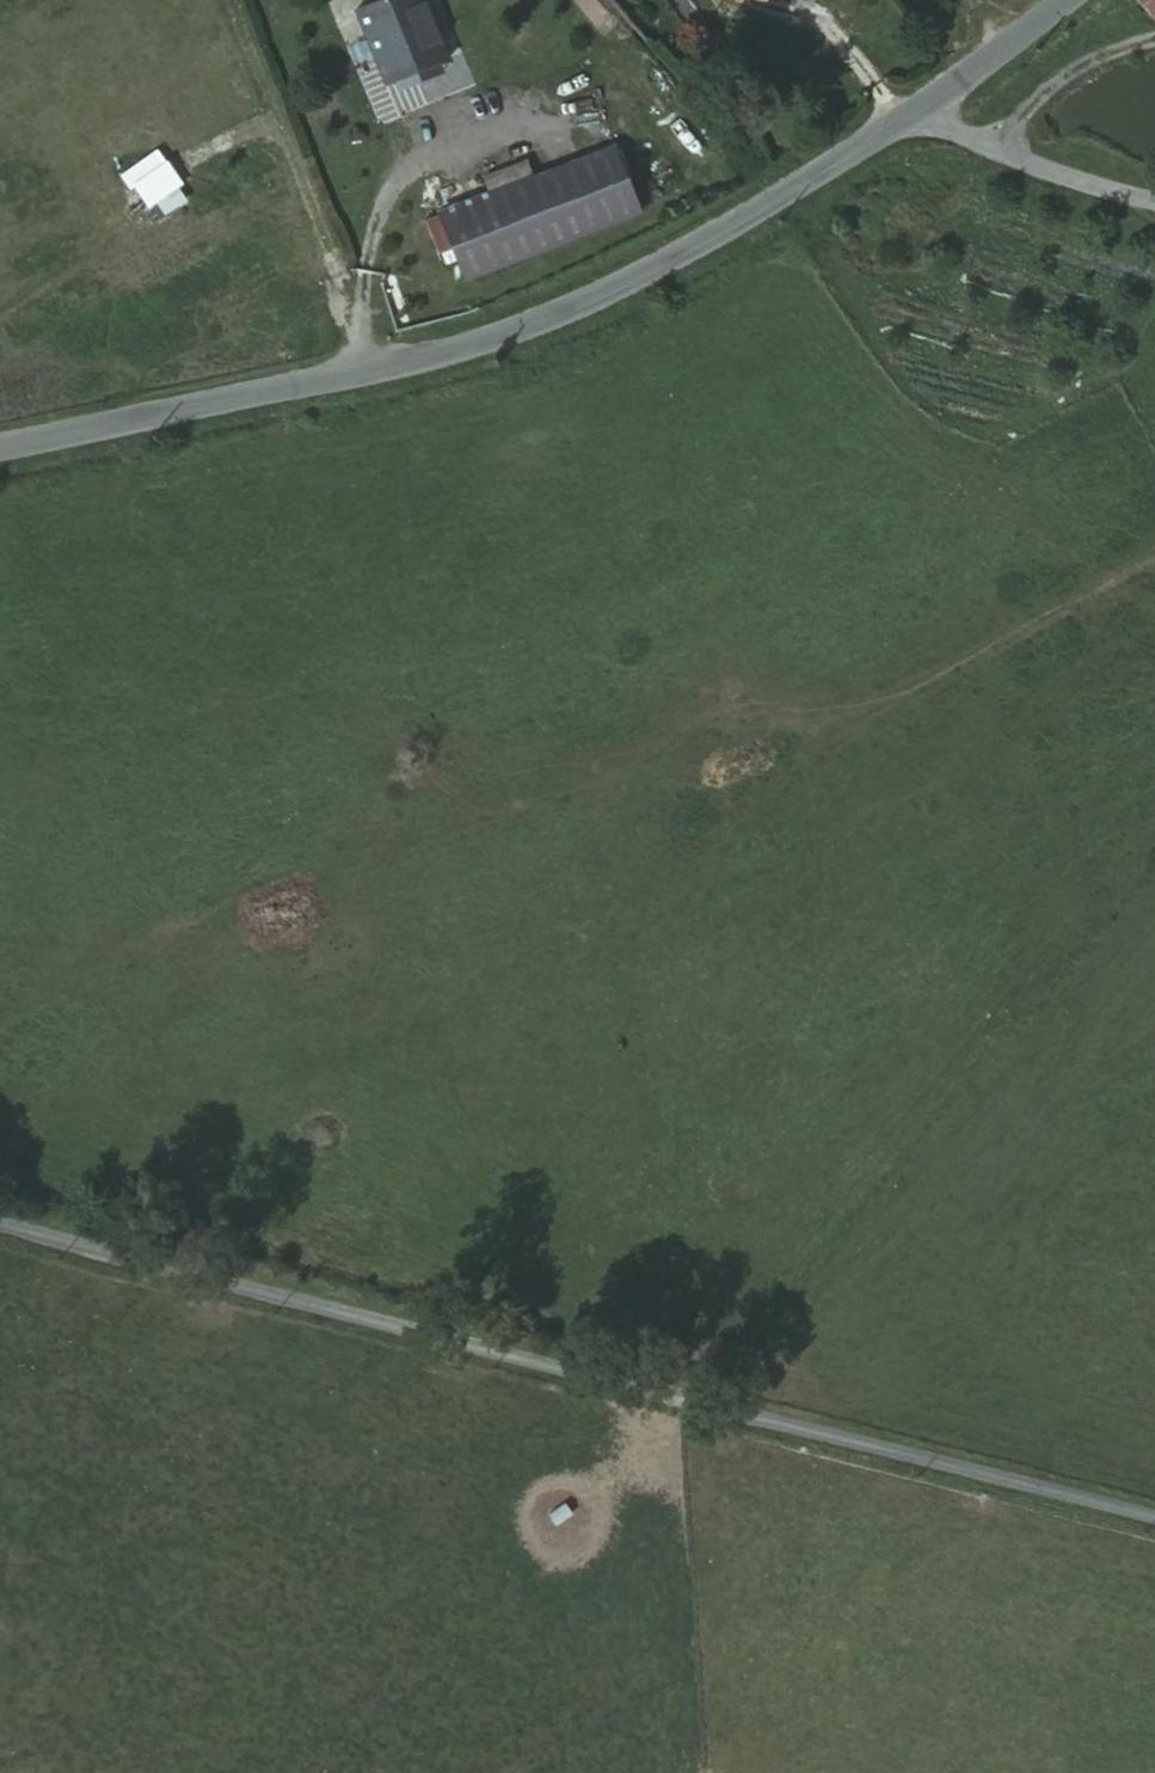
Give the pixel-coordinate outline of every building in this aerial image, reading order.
[(357,13),(388,89),(447,64),(420,0),(390,0),(357,13)] [(1154,23),(1154,0),(1135,0),(1154,23)] [(611,155),(444,220),(471,286),(639,219),(611,155)]
